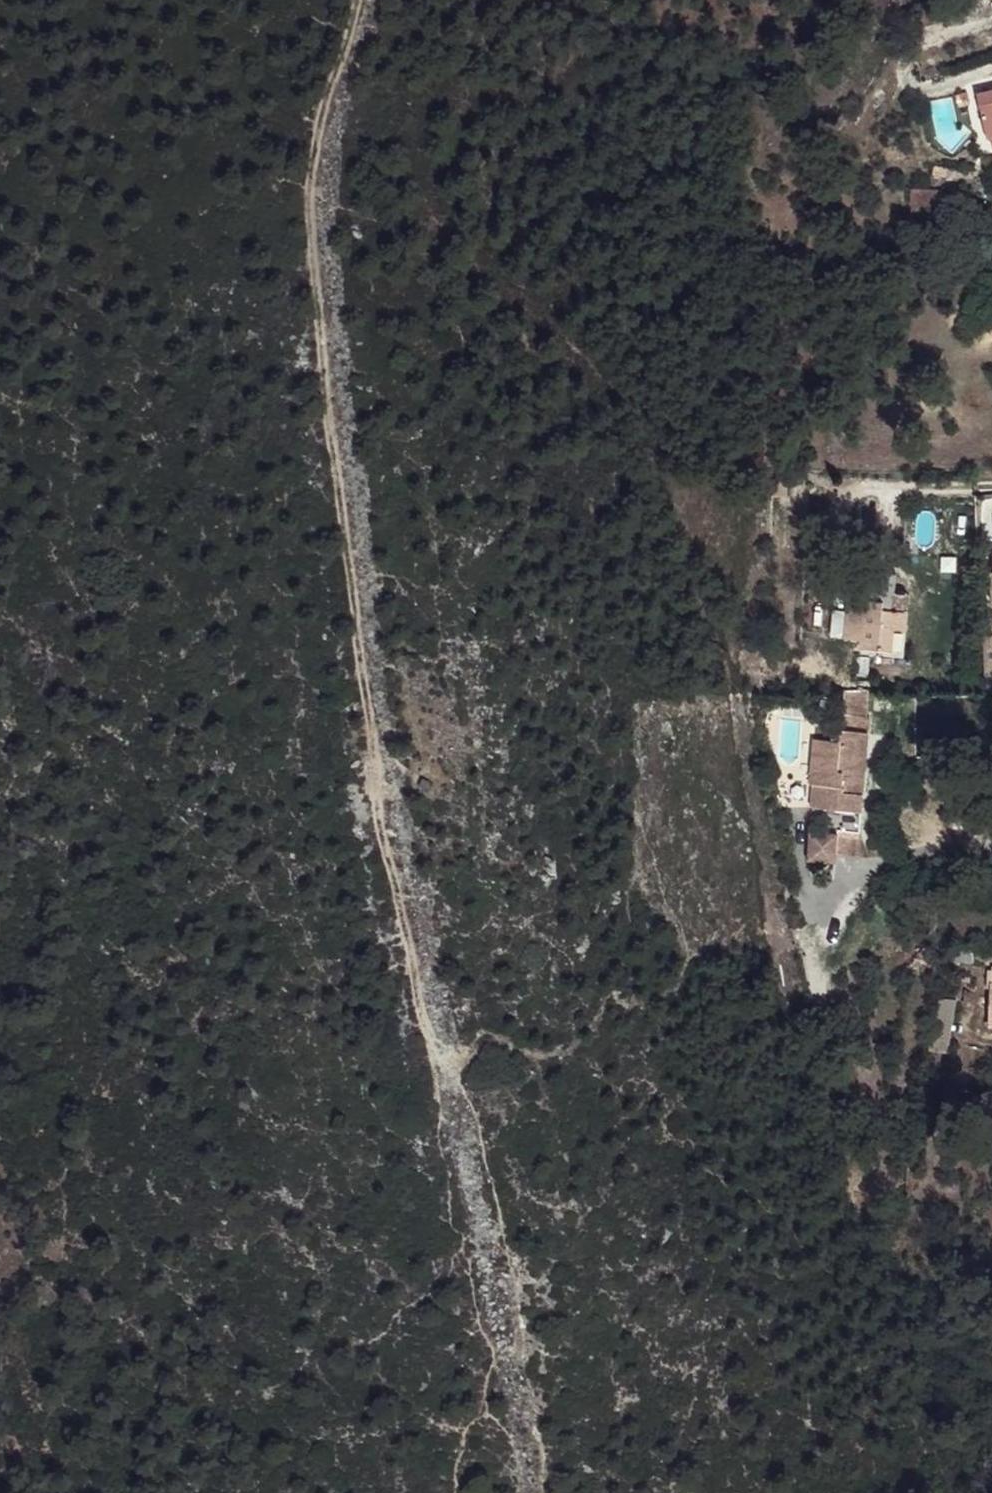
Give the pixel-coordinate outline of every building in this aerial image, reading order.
[(977,95),(987,139),(991,138),(991,91),(977,95)] [(946,177),(947,167),(934,166),(932,175),(946,177)] [(911,189),(910,205),(940,206),(941,191),(911,189)] [(884,601),(849,599),(848,612),(846,636),(846,639),(862,640),(862,648),(904,652),(907,612),(892,610),(893,595),(884,594),(884,601)] [(846,636),(848,612),(833,611),(831,635),(846,636)] [(983,636),(986,688),(991,687),(991,635),(983,636)] [(858,658),(857,676),(868,677),(869,659),(858,658)] [(817,808),(827,809),(825,832),(809,831),(807,860),(836,862),(836,853),(838,832),(859,834),(870,717),(865,717),(867,690),(844,690),(839,741),(814,739),(810,784),(813,785),(812,798),(818,799),(817,808)] [(838,832),(836,853),(869,856),(859,834),(838,832)] [(955,1001),(936,999),(930,1035),(950,1038),(955,1001)] [(948,1053),(950,1038),(930,1035),(928,1051),(948,1053)]
